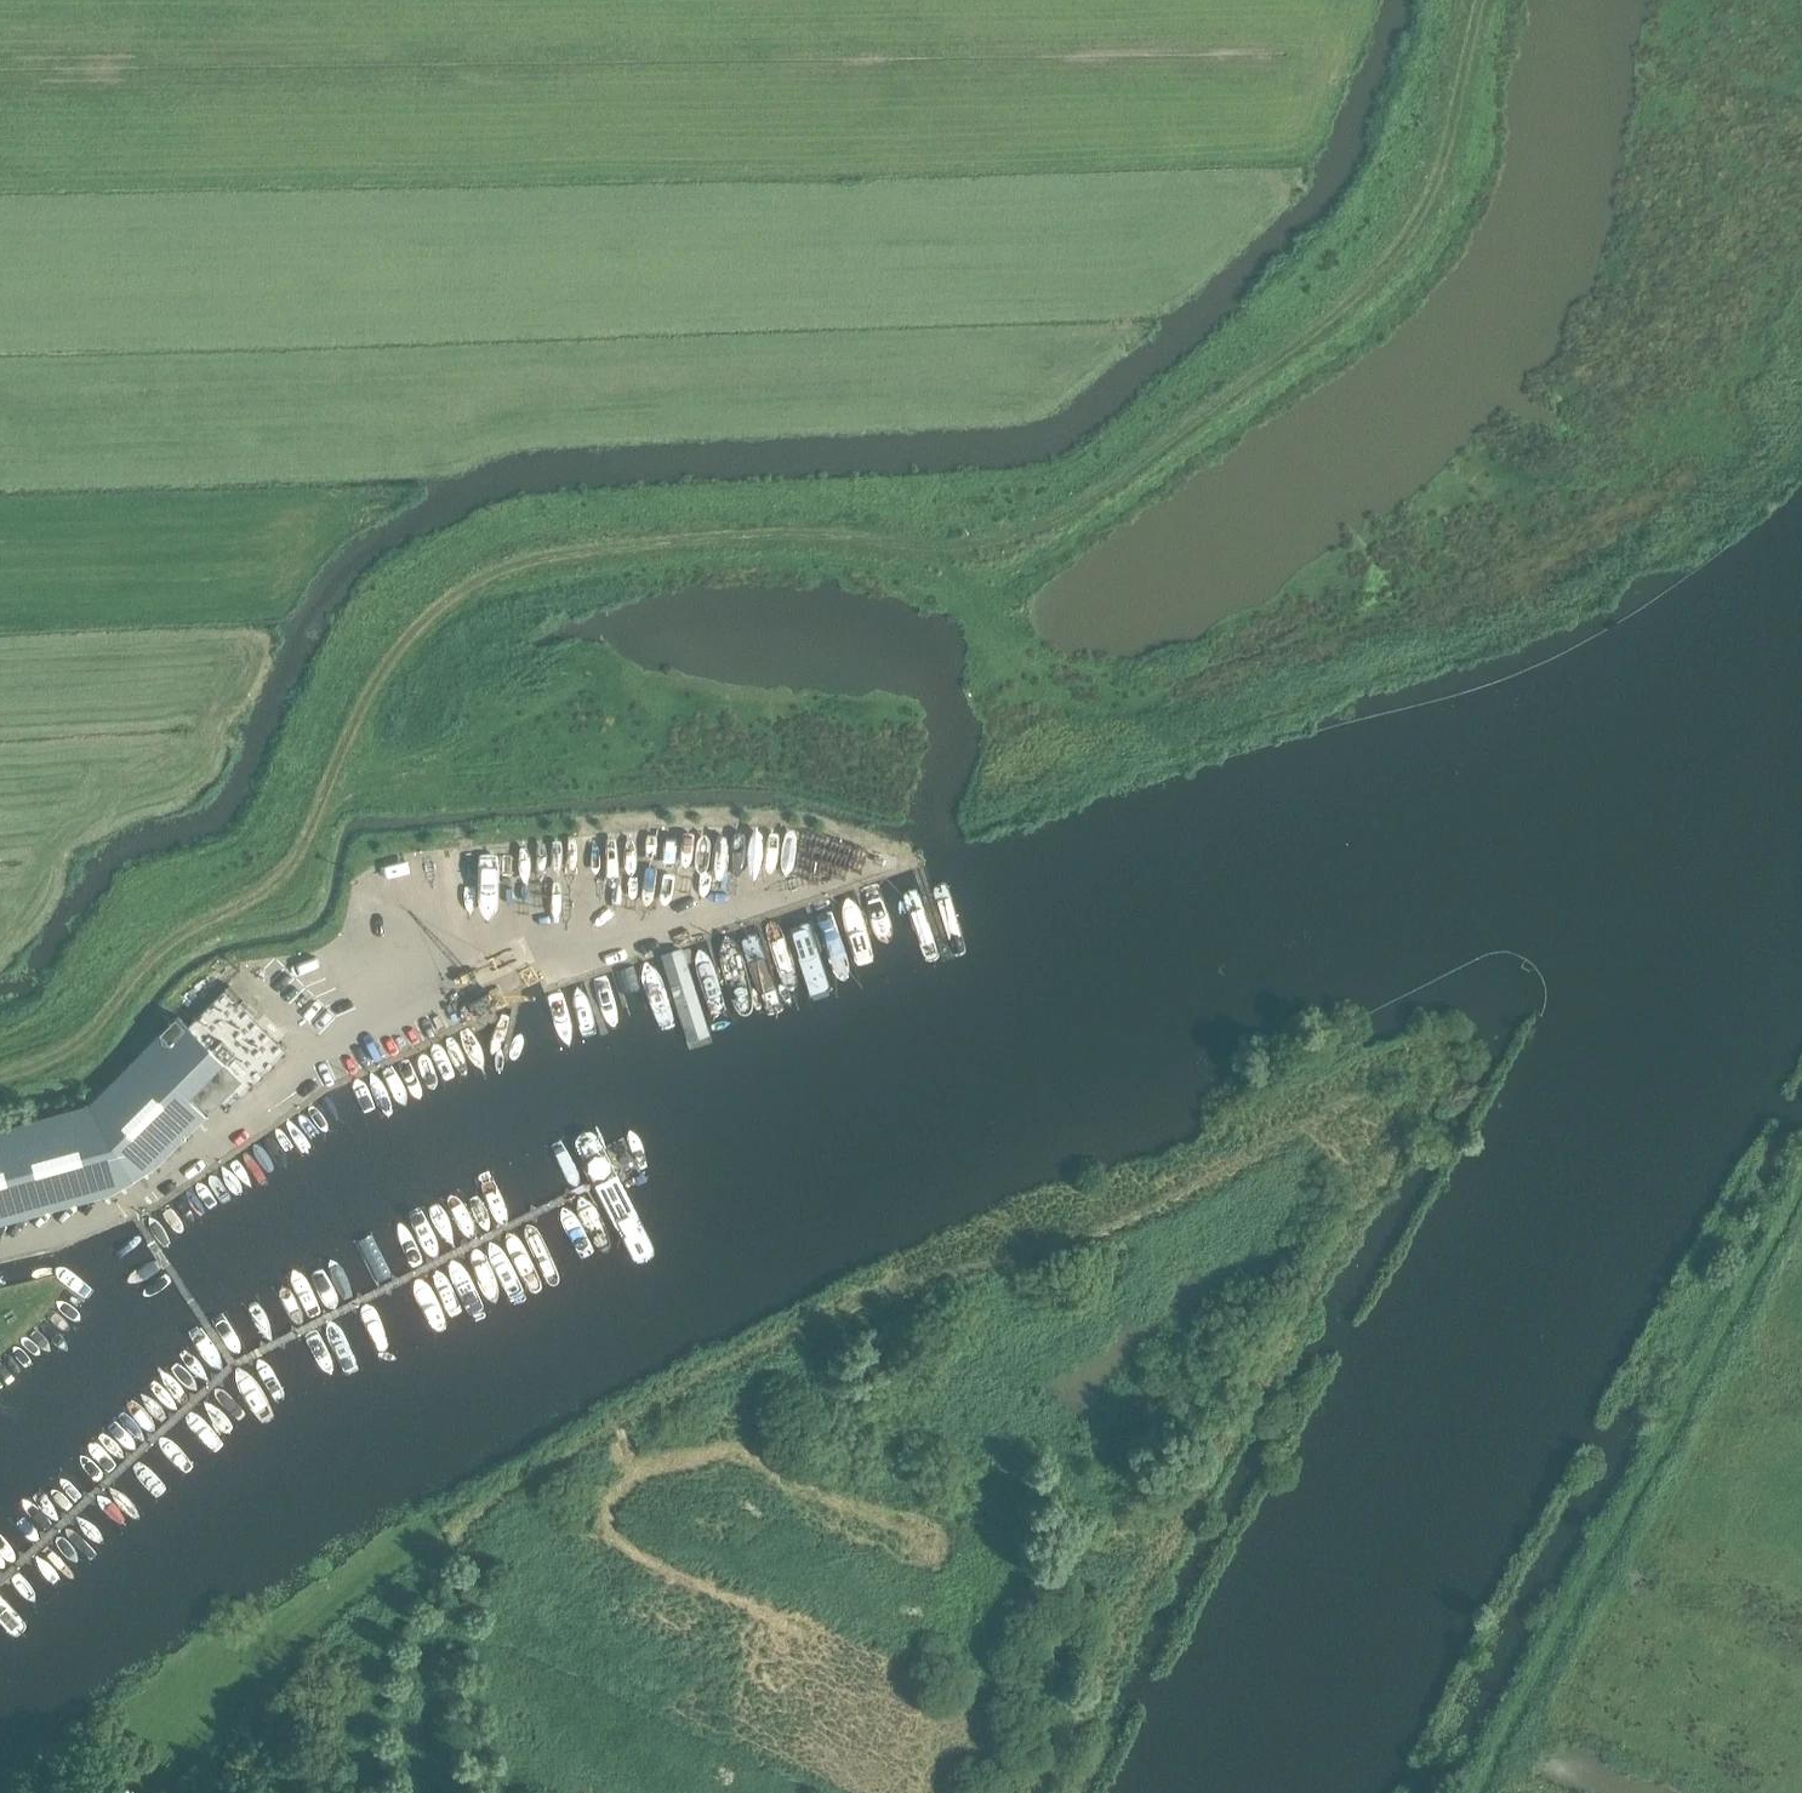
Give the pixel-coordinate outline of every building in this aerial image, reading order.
[(153,1164),(239,1078),(249,1089),(287,1050),(243,1007),(248,1003),(228,984),(188,1025),(178,1015),(85,1107),(85,1105),(0,1128),(0,1222),(109,1191),(109,1190),(151,1162),(153,1164)]
